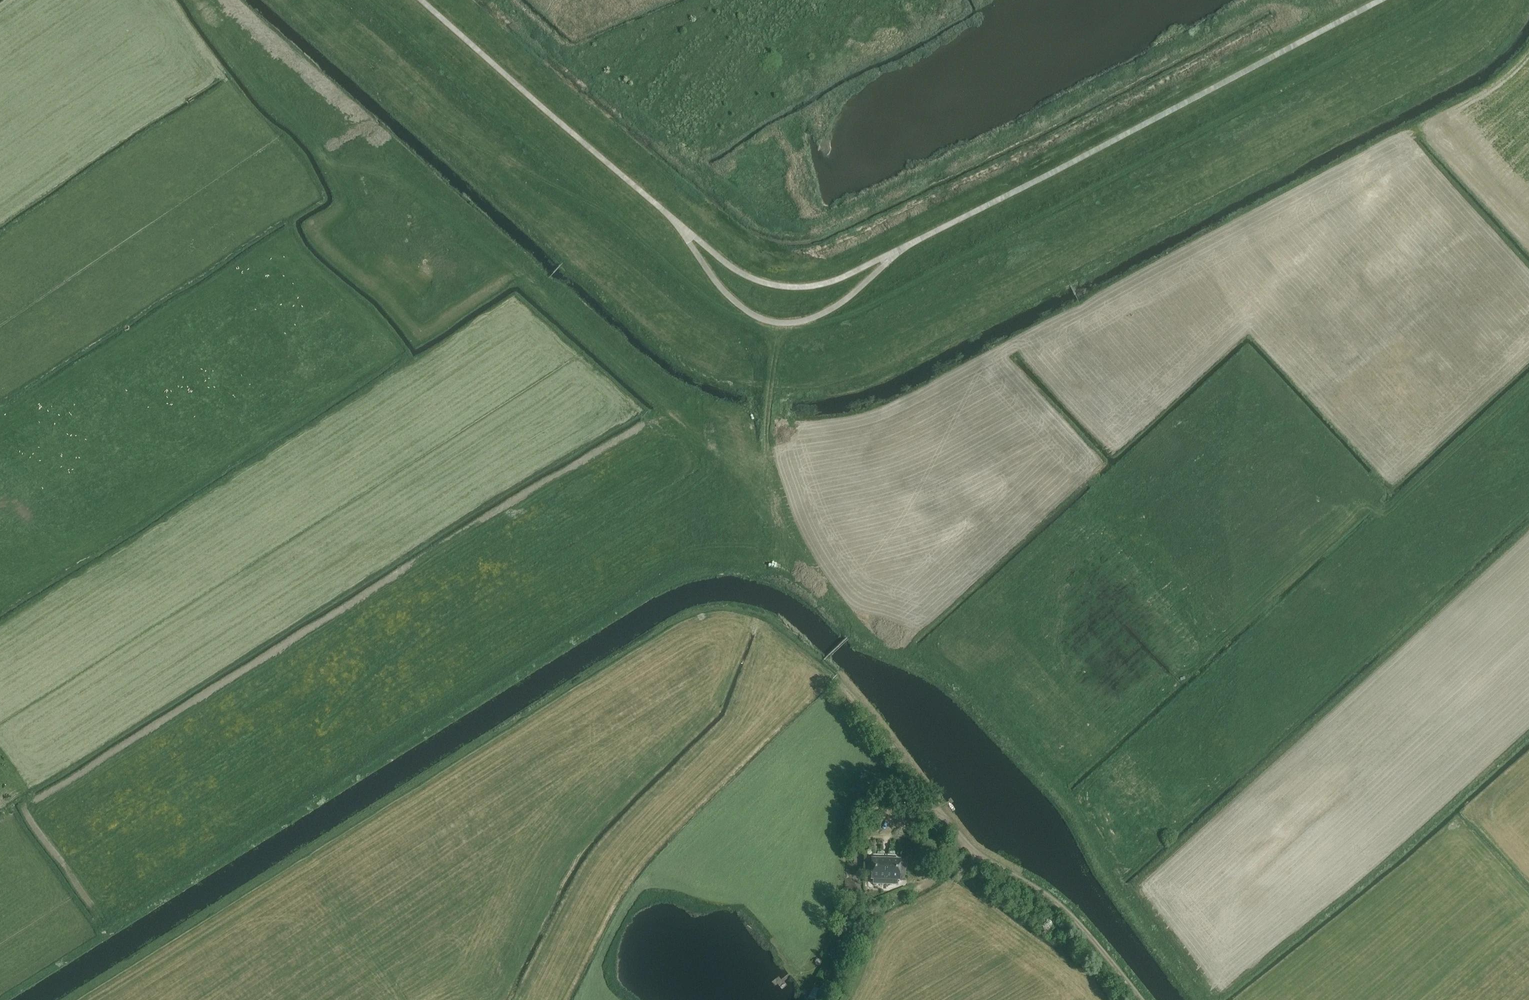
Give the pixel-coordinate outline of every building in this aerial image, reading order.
[(886,859),(872,859),(871,879),(873,879),(873,884),(885,885),(886,859)] [(900,859),(886,859),(885,885),(897,885),(897,880),(899,880),(900,859)] [(809,999),(818,999),(822,994),(813,988),(807,998),(809,999)]
